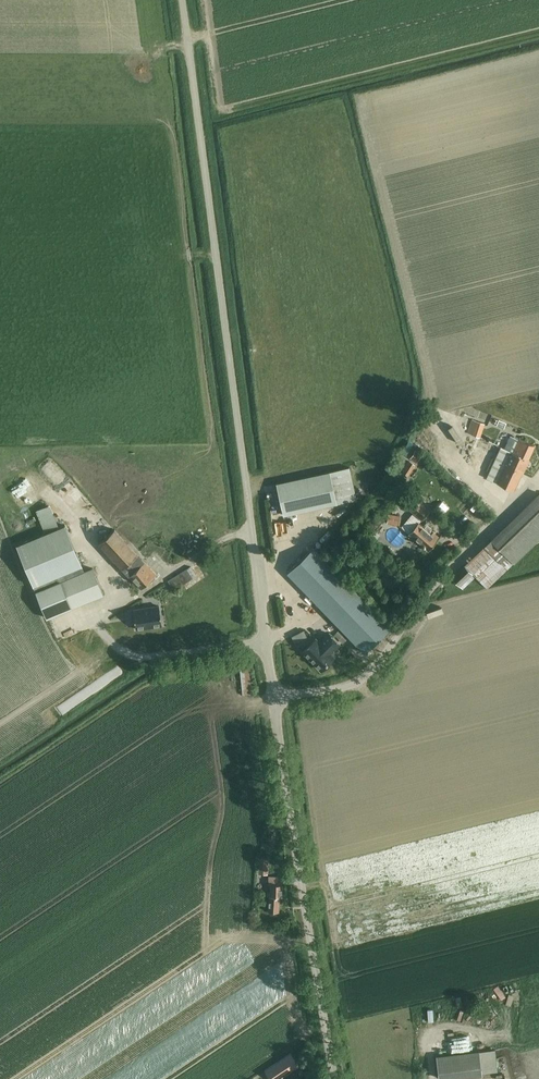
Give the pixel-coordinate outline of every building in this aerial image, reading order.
[(473,420),(468,433),(479,436),(483,423),(473,420)] [(513,489),(532,446),(508,436),(503,448),(500,447),(487,477),(513,489)] [(428,457),(433,451),(426,446),(421,452),(428,457)] [(44,461),(53,470),(66,458),(58,449),(44,461)] [(415,450),(411,457),(416,461),(421,454),(415,450)] [(409,460),(400,473),(406,477),(415,464),(409,460)] [(328,472),(275,484),(282,516),(335,504),(328,472)] [(84,492),(92,514),(101,510),(93,488),(84,492)] [(538,537),(538,492),(491,538),(513,562),(538,537)] [(421,517),(430,507),(417,496),(408,506),(421,517)] [(56,526),(71,519),(62,498),(47,504),(56,526)] [(340,520),(358,505),(353,499),(335,513),(340,520)] [(389,524),(398,525),(400,517),(390,515),(389,524)] [(428,548),(439,536),(432,530),(430,532),(418,521),(409,530),(428,548)] [(65,525),(16,545),(47,618),(103,594),(92,568),(84,571),(65,525)] [(142,589),(157,575),(115,529),(100,542),(122,568),(142,589)] [(484,543),(450,575),(458,584),(472,571),(482,582),(502,563),(484,543)] [(314,546),(287,572),(335,622),(362,597),(314,546)] [(201,560),(195,565),(202,574),(208,570),(201,560)] [(174,590),(196,576),(190,567),(168,581),(174,590)] [(362,597),(335,622),(364,653),(391,627),(362,597)] [(157,605),(132,614),(139,632),(163,623),(157,605)] [(339,644),(329,633),(319,642),(316,638),(302,651),(321,670),(334,657),(330,653),(339,644)] [(254,690),(259,689),(255,658),(250,659),(254,690)] [(273,868),(281,866),(277,852),(270,854),(273,868)] [(259,872),(267,872),(268,857),(259,857),(259,872)] [(282,897),(283,877),(270,876),(269,884),(271,884),(270,910),(279,910),(279,897),(282,897)] [(481,1072),(479,1051),(436,1056),(438,1077),(481,1072)] [(271,1078),(279,1078),(299,1065),(290,1053),(264,1070),(271,1078)]
